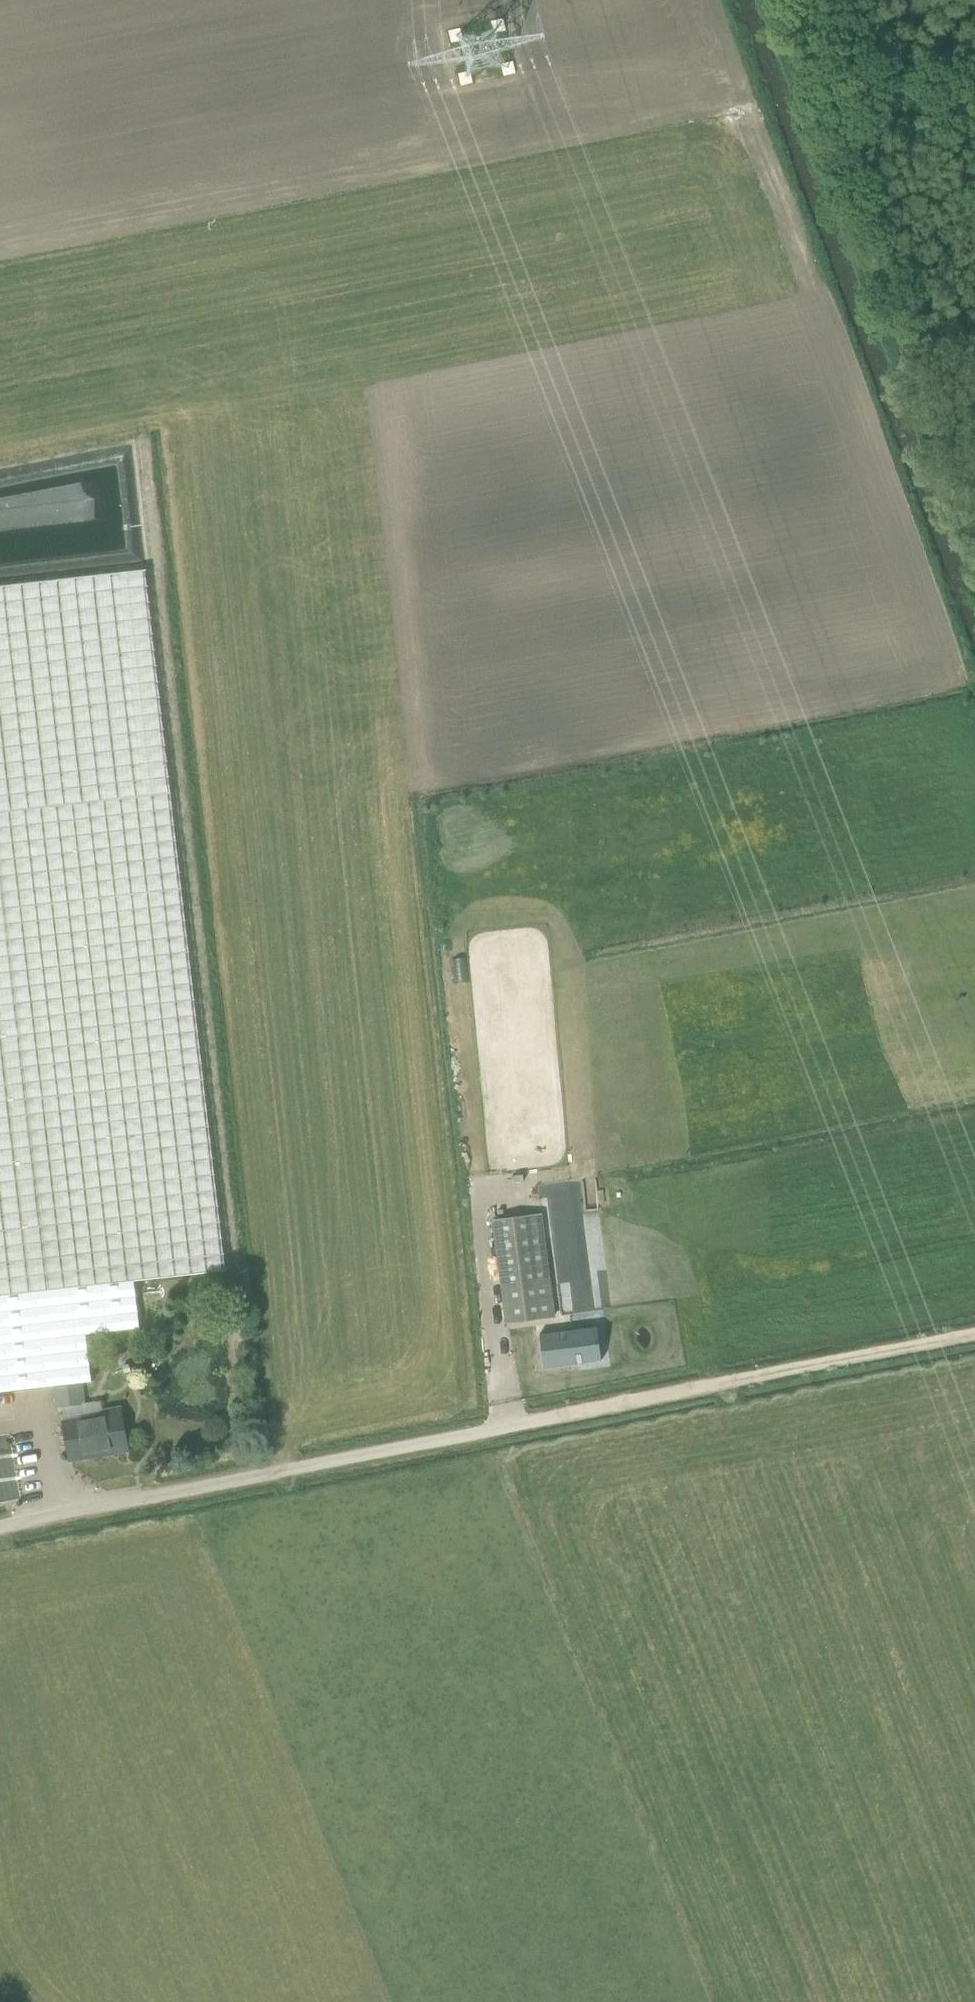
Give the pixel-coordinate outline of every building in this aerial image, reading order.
[(0,586),(0,1392),(54,1386),(82,1383),(92,1382),(87,1334),(140,1328),(134,1281),(225,1270),(145,569),(0,586)] [(540,1214),(494,1220),(497,1239),(507,1305),(551,1300),(550,1293),(542,1233),(540,1214)] [(552,1316),(551,1300),(507,1305),(508,1321),(552,1316)] [(596,1326),(540,1334),(545,1367),(600,1360),(596,1326)] [(82,1383),(54,1386),(57,1407),(61,1406),(64,1422),(71,1459),(72,1459),(72,1457),(110,1450),(111,1452),(127,1449),(120,1409),(103,1412),(101,1401),(85,1404),(82,1383)]
